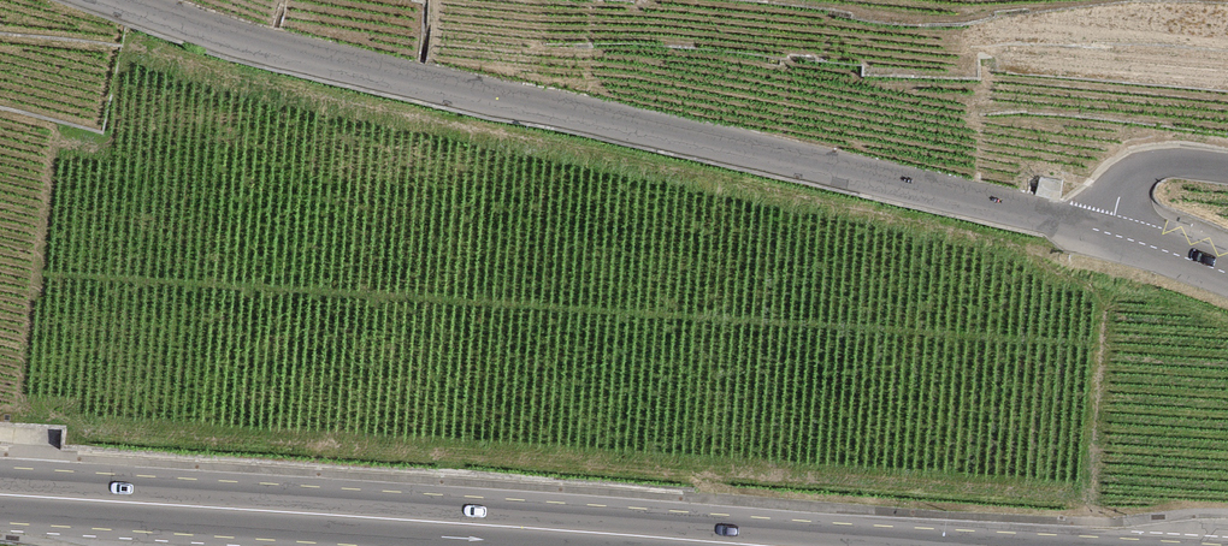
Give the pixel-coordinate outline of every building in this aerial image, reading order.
[(1063,181),(1040,176),(1036,193),(1060,198),(1063,181)]
